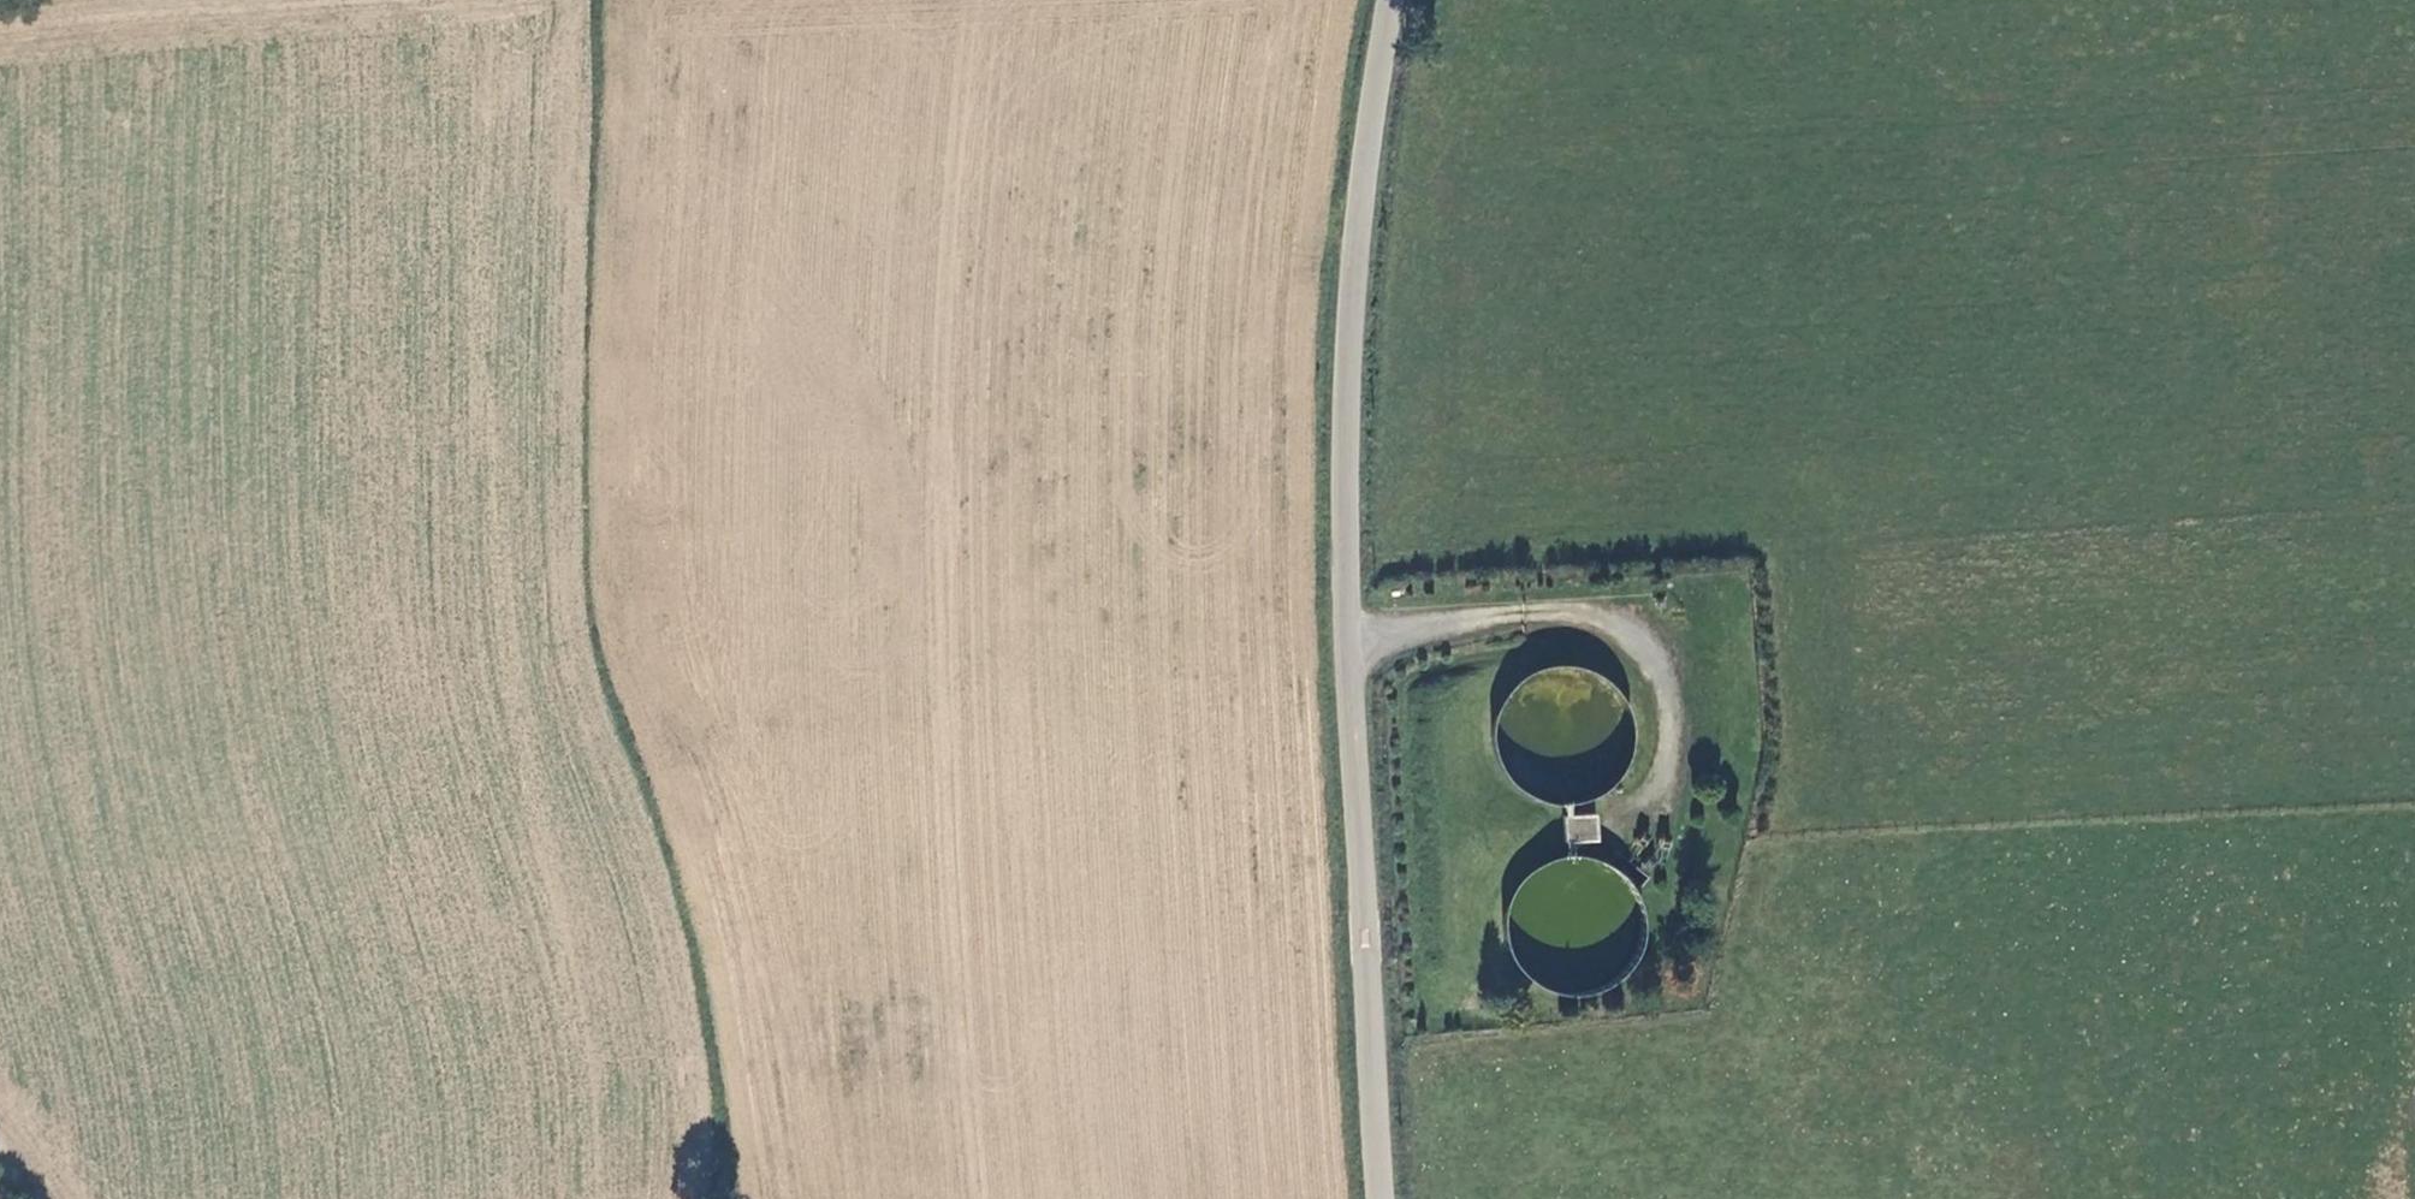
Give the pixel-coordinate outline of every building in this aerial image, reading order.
[(1610,688),(1597,678),(1579,670),(1561,668),(1542,670),(1525,678),(1510,689),(1499,705),(1493,723),(1491,742),(1495,760),(1504,777),(1517,791),(1533,800),(1552,806),(1571,805),(1605,791),(1616,778),(1625,764),(1629,748),(1630,732),(1627,716),(1620,700),(1610,688)] [(1596,816),(1564,819),(1566,845),(1599,842),(1596,816)] [(1578,858),(1557,861),(1537,870),(1521,884),(1511,903),(1506,924),(1509,945),(1517,964),(1529,979),(1546,990),(1565,996),(1585,996),(1604,990),(1621,980),(1634,964),(1639,953),(1643,941),(1644,928),(1643,915),(1640,904),(1635,892),(1627,882),(1618,873),(1599,863),(1578,858)]
